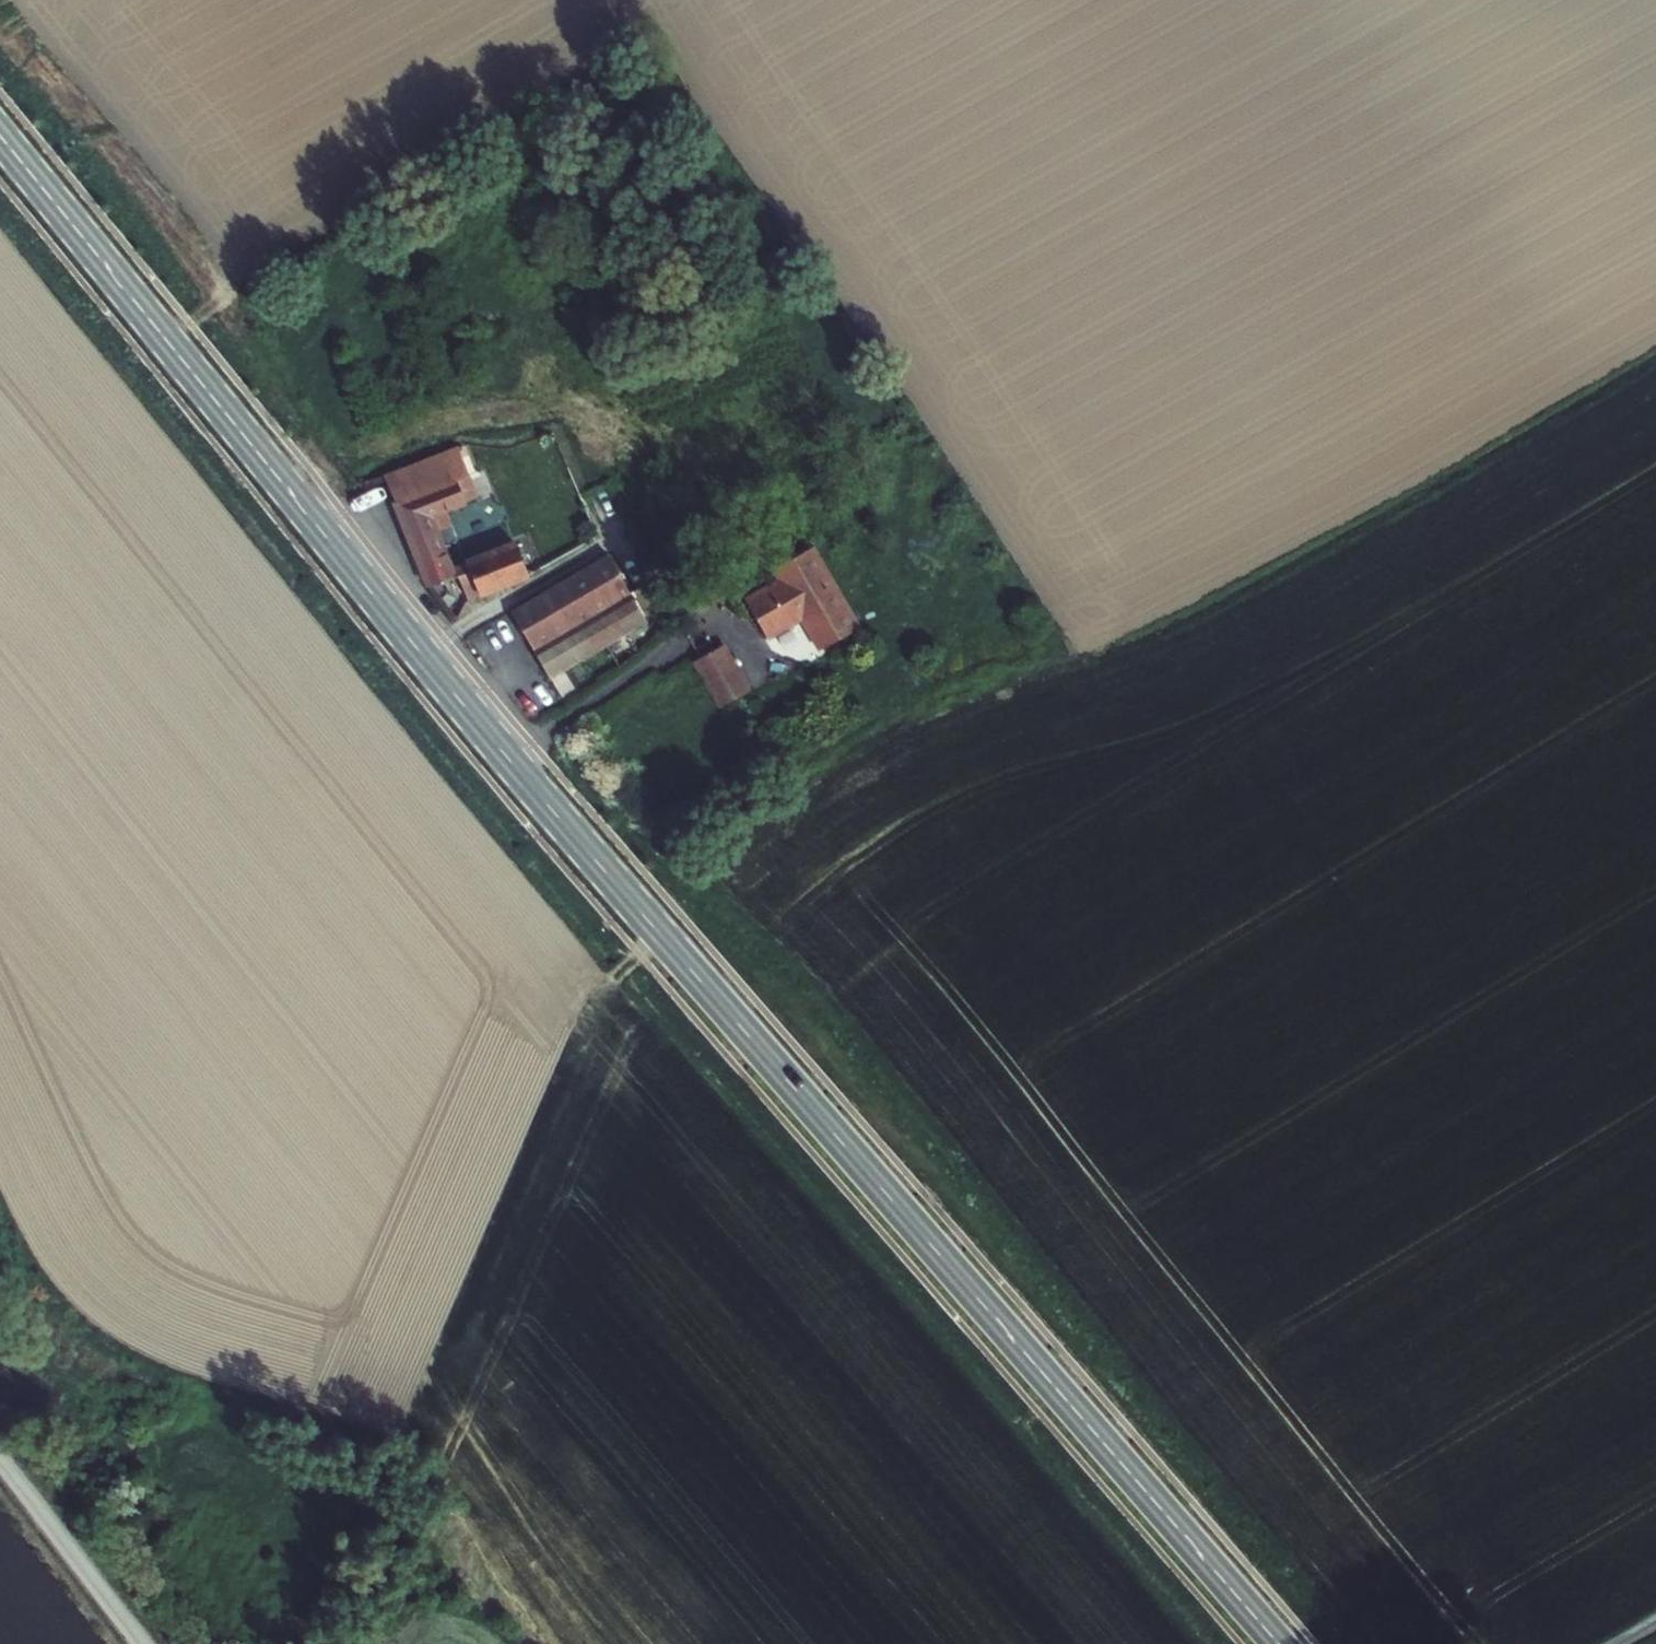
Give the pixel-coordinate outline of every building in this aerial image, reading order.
[(459,463),(430,470),(441,499),(469,488),(459,463)] [(477,509),(469,488),(441,499),(430,470),(395,484),(399,495),(432,576),(441,587),(455,579),(439,541),(455,534),(449,520),(477,509)] [(790,573),(756,596),(780,632),(813,612),(834,642),(870,619),(818,540),(782,563),(790,573)] [(517,544),(461,574),(473,597),(519,574),(528,568),(517,544)] [(576,590),(602,629),(642,603),(613,559),(573,585),(576,590)] [(573,585),(519,619),(522,625),(576,590),(573,585)] [(522,625),(547,664),(602,629),(576,590),(522,625)] [(602,629),(547,664),(560,684),(656,625),(642,603),(602,629)] [(711,658),(730,687),(754,671),(736,643),(711,658)] [(739,702),(765,686),(754,671),(730,687),(739,702)]
